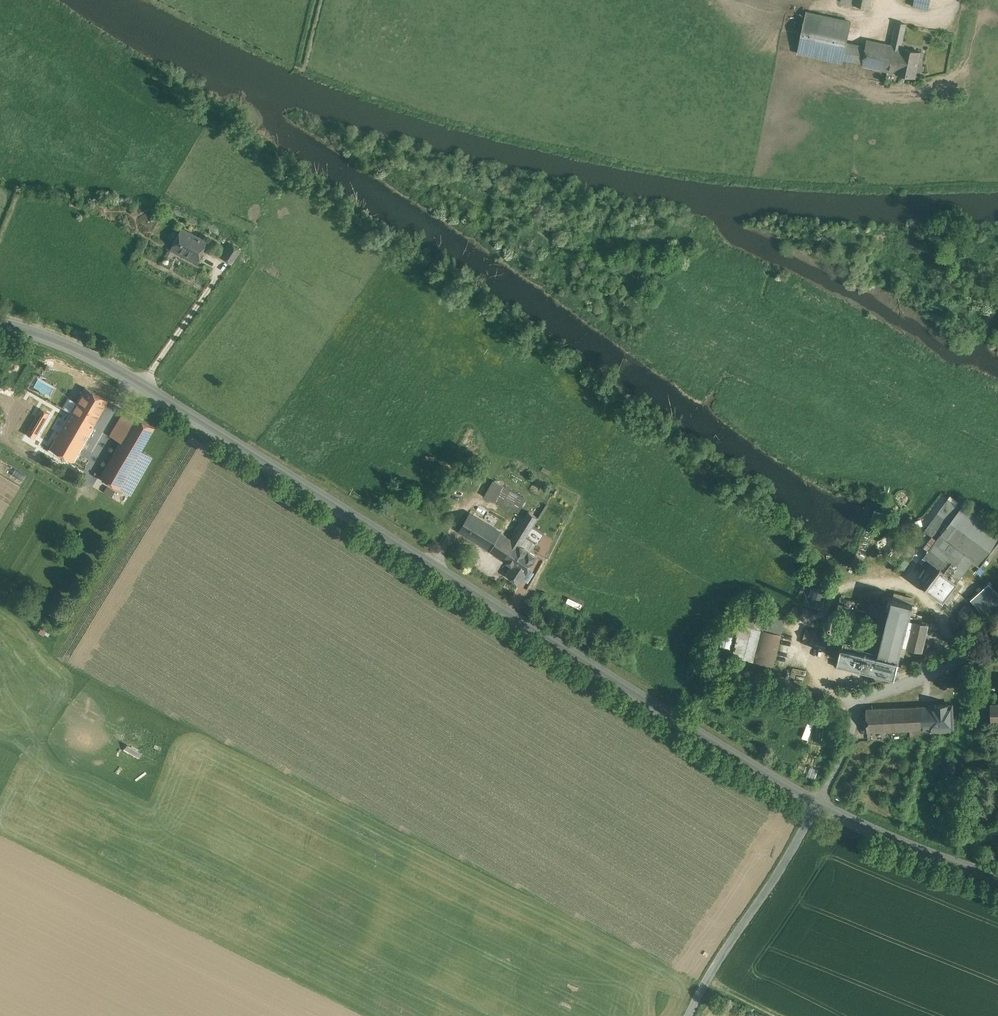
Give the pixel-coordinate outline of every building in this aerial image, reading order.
[(913,6),(928,9),(930,0),(914,0),(913,6)] [(851,21),(807,12),(798,52),(842,62),(843,57),(863,62),(866,46),(846,42),(851,21)] [(892,44),(867,39),(863,62),(862,65),(897,73),(902,47),(901,47),(906,23),(897,22),(892,44)] [(920,51),(902,47),(897,73),(915,76),(920,51)] [(206,241),(181,228),(171,248),(197,262),(206,241)] [(230,243),(221,256),(231,263),(240,250),(230,243)] [(85,387),(70,414),(92,427),(108,400),(85,387)] [(41,408),(26,433),(34,438),(48,413),(41,408)] [(125,410),(110,435),(121,441),(135,417),(135,416),(125,410)] [(92,427),(70,414),(50,447),(73,461),(92,427)] [(121,441),(100,476),(100,477),(119,488),(131,468),(139,455),(155,427),(135,416),(135,417),(121,441)] [(131,468),(141,474),(149,461),(139,455),(131,468)] [(131,468),(119,488),(129,494),(141,474),(131,468)] [(503,486),(495,481),(486,497),(494,501),(495,501),(503,486)] [(527,499),(503,486),(495,501),(510,510),(511,507),(519,512),(527,499)] [(948,498),(925,530),(936,539),(924,555),(924,556),(925,556),(940,568),(934,576),(934,575),(926,586),(943,600),(952,589),(951,589),(958,580),(972,560),(980,566),(997,542),(997,532),(963,505),(962,504),(961,505),(962,505),(960,507),(948,498)] [(482,510),(477,507),(472,516),(485,523),(490,515),(482,510)] [(529,512),(512,540),(519,544),(521,545),(538,518),(529,512)] [(485,523),(472,516),(462,533),(490,550),(490,551),(507,562),(519,544),(512,540),(501,533),(485,523)] [(519,544),(507,562),(515,567),(510,575),(520,582),(526,574),(537,556),(521,545),(519,544)] [(969,598),(984,614),(997,601),(997,593),(987,581),(969,598)] [(890,609),(879,606),(878,608),(869,606),(868,612),(852,608),(848,623),(875,630),(872,643),(844,635),(838,659),(895,673),(902,644),(921,649),(927,624),(909,619),(913,603),(893,598),(890,609)] [(858,602),(840,598),(839,603),(849,606),(856,608),(858,602)] [(849,606),(839,603),(836,613),(847,616),(849,606)] [(161,638),(168,640),(175,624),(168,622),(161,638)] [(764,628),(754,660),(774,665),(782,634),(764,628)] [(828,638),(811,633),(809,641),(826,645),(828,638)] [(841,641),(842,639),(841,637),(840,635),(838,634),(836,633),(834,634),(832,635),(830,637),(830,639),(830,641),(832,643),(834,644),(836,645),(838,644),(840,643),(841,641)] [(838,654),(838,652),(838,649),(837,648),(835,646),(832,646),(830,646),(828,648),(827,650),(827,652),(827,654),(828,656),(830,657),(832,658),(835,657),(837,656),(838,654)] [(213,666),(221,651),(214,648),(206,663),(213,666)] [(257,671),(251,687),(258,690),(264,674),(257,671)] [(990,703),(976,703),(977,722),(991,721),(990,703)] [(949,704),(934,705),(931,706),(932,728),(932,731),(951,730),(951,727),(953,727),(953,722),(953,721),(953,717),(953,716),(953,715),(953,711),(952,711),(952,705),(949,705),(949,704)] [(931,706),(884,708),(885,730),(910,729),(932,728),(931,706)] [(884,708),(867,709),(868,731),(885,730),(884,708)] [(808,738),(813,723),(807,721),(802,736),(808,738)] [(932,728),(910,729),(910,737),(933,736),(932,731),(932,728)] [(941,752),(933,749),(926,770),(935,773),(941,752)]
